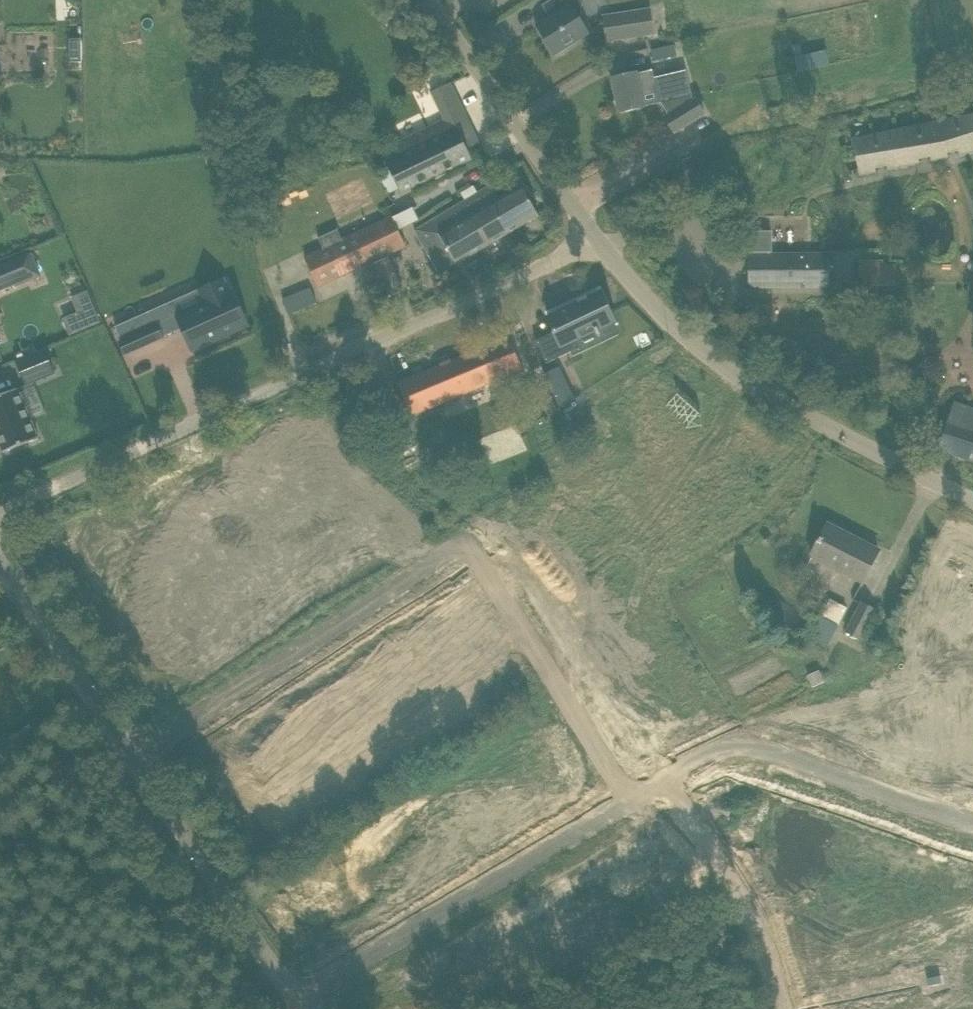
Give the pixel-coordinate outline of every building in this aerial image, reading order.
[(584,0),(550,0),(542,5),(550,17),(536,26),(554,56),(590,33),(580,17),(584,0)] [(602,17),(606,42),(654,34),(650,9),(602,17)] [(81,38),(79,38),(69,38),(69,62),(79,62),(81,62),(81,38)] [(661,47),(650,50),(653,62),(663,59),(661,47)] [(636,73),(612,78),(620,113),(639,109),(661,104),(668,115),(665,118),(674,132),(702,114),(704,113),(695,98),(693,99),(691,96),(686,71),(668,75),(654,78),(652,70),(636,74),(636,73)] [(450,83),(431,92),(442,115),(453,109),(457,117),(465,113),(450,83)] [(939,120),(947,158),(948,158),(947,153),(959,151),(960,155),(972,152),(972,113),(939,120)] [(395,144),(400,153),(384,161),(401,193),(472,159),(467,149),(479,144),(473,132),(462,137),(452,117),(395,144)] [(947,158),(939,120),(917,125),(924,158),(930,157),(931,161),(947,158)] [(924,158),(917,125),(896,129),(903,167),(919,164),(918,159),(924,158)] [(903,167),(896,129),(874,134),(881,167),(887,166),(888,170),(903,167)] [(881,167),(874,134),(852,139),(859,176),(876,173),(875,168),(881,167)] [(498,200),(490,186),(414,231),(440,274),(538,216),(521,186),(498,200)] [(323,247),(304,256),(318,287),(348,273),(347,272),(405,245),(391,216),(341,239),(337,230),(330,233),(319,238),(323,247)] [(830,280),(830,255),(769,256),(769,252),(772,252),(772,234),(747,234),(747,253),(749,253),(749,256),(748,256),(748,286),(830,286),(830,285),(833,285),(833,280),(830,280)] [(25,274),(22,267),(36,261),(31,251),(0,264),(0,284),(25,274)] [(402,291),(388,258),(376,264),(390,296),(402,291)] [(859,265),(859,285),(895,285),(895,265),(859,265)] [(233,292),(228,294),(222,280),(200,290),(206,304),(178,317),(192,350),(247,325),(233,292)] [(282,296),(289,314),(316,304),(309,285),(282,296)] [(859,289),(859,300),(869,300),(869,289),(859,289)] [(538,340),(535,341),(546,364),(571,352),(580,347),(580,346),(578,347),(574,340),(576,339),(595,330),(598,335),(600,334),(600,333),(614,326),(612,322),(614,321),(615,321),(601,293),(588,299),(586,296),(586,297),(587,300),(580,303),(578,300),(577,301),(579,303),(571,307),(547,318),(554,332),(538,340)] [(152,311),(115,327),(121,341),(120,342),(125,354),(163,337),(152,311)] [(509,338),(398,384),(406,402),(411,415),(439,403),(496,381),(522,370),(517,356),(509,338)] [(45,349),(15,361),(26,385),(55,373),(45,349)] [(18,388),(1,395),(0,396),(0,444),(4,453),(39,438),(30,418),(18,388)] [(972,462),(972,407),(955,400),(938,449),(972,462)] [(375,473),(367,478),(373,486),(381,481),(375,473)] [(367,478),(359,483),(365,491),(373,486),(367,478)] [(351,496),(343,502),(348,510),(356,505),(351,496)] [(343,502),(335,507),(340,515),(348,510),(343,502)] [(323,515),(315,520),(320,528),(328,523),(323,515)] [(315,520),(307,525),(312,534),(320,528),(315,520)] [(810,557),(862,584),(878,551),(827,525),(810,557)] [(761,542),(766,549),(774,544),(769,537),(761,542)] [(240,569),(230,576),(234,583),(244,576),(240,569)] [(213,587),(203,593),(207,600),(217,594),(213,587)] [(203,593),(193,600),(197,607),(207,600),(203,593)] [(808,640),(826,649),(847,607),(829,598),(808,640)] [(181,600),(171,607),(176,613),(186,607),(181,600)] [(844,631),(860,640),(876,609),(860,601),(844,631)] [(171,607),(161,613),(166,620),(176,613),(171,607)] [(819,670),(807,675),(812,687),(824,681),(819,670)] [(522,734),(511,740),(515,747),(526,741),(522,734)] [(511,740),(501,746),(505,753),(515,747),(511,740)] [(356,752),(348,757),(353,766),(361,760),(356,752)] [(488,757),(477,763),(481,770),(492,764),(488,757)] [(339,763),(331,768),(336,777),(344,772),(339,763)] [(477,763),(467,769),(471,776),(481,770),(477,763)] [(331,768),(323,773),(328,782),(336,777),(331,768)] [(454,779),(443,785),(447,792),(458,786),(454,779)] [(433,785),(423,791),(427,798),(437,792),(433,785)] [(308,791),(300,796),(306,804),(314,799),(308,791)] [(423,791),(413,797),(417,804),(427,798),(423,791)] [(300,796),(292,801),(298,810),(306,804),(300,796)] [(761,880),(758,888),(764,890),(766,882),(761,880)] [(766,882),(764,890),(769,892),(772,884),(766,882)] [(705,889),(696,892),(699,901),(708,898),(705,889)] [(785,889),(782,896),(788,898),(790,891),(785,889)] [(790,891),(788,898),(793,900),(796,893),(790,891)] [(696,892),(687,895),(691,904),(699,901),(696,892)] [(682,897),(673,900),(676,910),(685,906),(682,897)] [(808,897),(805,904),(811,906),(814,899),(808,897)] [(814,899),(811,906),(817,908),(819,901),(814,899)] [(673,900),(664,903),(667,913),(676,910),(673,900)] [(859,911),(856,921),(865,924),(868,914),(859,911)] [(868,914),(865,924),(874,927),(877,918),(868,914)] [(889,915),(886,925),(895,928),(898,918),(889,915)] [(845,917),(842,924),(848,926),(850,919),(845,917)] [(898,918),(895,928),(904,931),(907,921),(898,918)] [(850,919),(848,926),(853,928),(856,921),(850,919)] [(648,921),(640,925),(644,934),(653,930),(648,921)] [(640,925),(631,929),(636,938),(644,934),(640,925)] [(916,925),(913,934),(922,937),(925,928),(916,925)] [(925,928),(922,937),(931,940),(934,931),(925,928)] [(615,930),(606,934),(611,943),(619,939),(615,930)] [(940,933),(936,942),(945,946),(949,936),(940,933)] [(964,942),(972,945),(972,935),(967,933),(964,942)] [(606,934),(598,938),(602,947),(611,943),(606,934)] [(949,936),(945,946),(954,949),(958,939),(949,936)] [(964,942),(960,951),(970,954),(972,945),(964,942)] [(962,964),(964,974),(972,972),(972,968),(972,963),(962,964)] [(964,974),(966,983),(972,982),(972,972),(964,974)] [(513,982),(502,987),(505,994),(516,989),(513,982)] [(502,987),(491,992),(495,1000),(505,994),(502,987)] [(960,987),(950,989),(952,999),(962,997),(960,987)] [(936,992),(926,994),(928,1004),(938,1002),(936,992)] [(926,994),(916,996),(918,1005),(928,1004),(926,994)] [(855,1001),(857,1008),(864,1008),(867,1008),(865,999),(855,1001)] [(889,1001),(891,1008),(899,1008),(901,1008),(899,999),(889,1001)] [(845,1002),(846,1008),(857,1008),(855,1001),(845,1002)] [(879,1003),(881,1008),(891,1008),(889,1001),(879,1003)]
